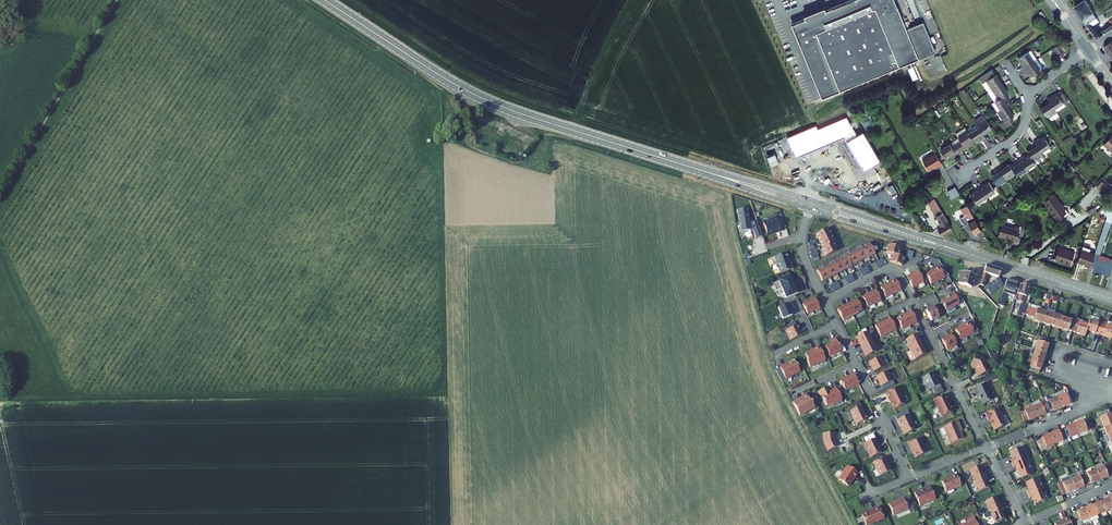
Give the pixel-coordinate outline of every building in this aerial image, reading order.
[(822,98),(935,52),(926,30),(910,37),(907,29),(895,0),(851,0),(840,4),(792,24),(822,98)] [(1087,24),(1097,17),(1103,13),(1100,8),(1094,12),(1085,0),(1075,7),(1087,24)] [(1097,17),(1087,24),(1096,38),(1111,28),(1111,19),(1109,21),(1111,24),(1100,31),(1096,25),(1106,18),(1103,13),(1097,17)] [(926,30),(923,23),(907,29),(910,37),(926,30)] [(1061,42),(1054,48),(1059,55),(1067,50),(1061,42)] [(1033,49),(1020,57),(1023,62),(1021,63),(1024,68),(1039,58),(1033,49)] [(1039,58),(1024,68),(1028,73),(1030,72),(1032,75),(1045,66),(1039,58)] [(979,78),(988,93),(1003,83),(1000,78),(999,79),(992,69),(979,78)] [(988,93),(995,102),(1004,95),(1008,93),(1005,88),(1006,87),(1003,83),(988,93)] [(1061,91),(1053,96),(1052,95),(1047,98),(1049,101),(1054,109),(1063,103),(1064,104),(1068,101),(1061,91)] [(995,102),(992,103),(998,113),(1009,105),(1012,103),(1008,99),(1007,99),(1004,95),(995,102)] [(1056,112),(1054,109),(1049,101),(1045,104),(1046,105),(1041,108),(1047,118),(1056,112)] [(1056,112),(1065,106),(1064,104),(1063,103),(1054,109),(1056,112)] [(1004,121),(1000,124),(1003,129),(1014,122),(1010,117),(1014,115),(1011,111),(1012,110),(1009,105),(998,113),(1004,121)] [(1047,118),(1050,121),(1059,115),(1056,112),(1047,118)] [(976,122),(980,129),(985,136),(988,135),(990,134),(989,132),(994,129),(985,116),(976,122)] [(816,125),(787,137),(796,158),(845,137),(864,171),(881,161),(863,131),(857,135),(847,117),(818,129),(816,125)] [(865,129),(874,124),(871,119),(863,123),(865,129)] [(980,129),(971,135),(975,141),(977,144),(982,141),(983,143),(988,140),(985,136),(980,129)] [(960,136),(961,138),(969,132),(968,130),(960,136)] [(956,142),(963,152),(973,146),(972,144),(975,141),(971,135),(969,132),(961,138),(956,142)] [(1072,135),(1064,141),(1066,144),(1075,138),(1072,135)] [(1034,142),(1036,144),(1042,153),(1051,146),(1044,137),(1040,140),(1039,138),(1034,142)] [(956,142),(943,151),(949,160),(953,156),(955,158),(963,152),(956,142)] [(1028,152),(1030,154),(1036,162),(1044,156),(1042,153),(1036,144),(1032,147),(1033,149),(1028,152)] [(1025,156),(1020,159),(1028,170),(1037,164),(1036,162),(1030,154),(1026,157),(1025,156)] [(937,155),(923,163),(929,173),(937,168),(938,170),(943,167),(937,155)] [(1017,164),(1013,166),(1018,174),(1020,176),(1028,170),(1020,159),(1016,162),(1017,164)] [(1005,165),(1001,169),(1009,181),(1018,174),(1013,166),(1011,164),(1006,167),(1005,165)] [(997,174),(992,177),(999,187),(1009,181),(1001,169),(996,172),(997,174)] [(1086,183),(1087,181),(1079,172),(1077,173),(1086,183)] [(1097,186),(1104,193),(1108,188),(1101,181),(1097,186)] [(986,185),(980,189),(988,200),(997,193),(991,184),(987,187),(986,185)] [(1095,186),(1078,204),(1087,213),(1091,208),(1088,205),(1101,192),(1095,186)] [(977,193),(972,197),(979,206),(988,200),(980,189),(976,192),(977,193)] [(1052,194),(1042,200),(1055,218),(1064,211),(1052,194)] [(933,197),(926,202),(936,219),(940,217),(936,211),(940,208),(933,197)] [(968,223),(975,234),(981,230),(967,206),(961,209),(964,216),(960,218),(964,226),(968,223)] [(749,223),(747,208),(738,209),(741,231),(752,229),(755,238),(762,236),(756,221),(749,223)] [(952,229),(940,208),(936,211),(940,217),(936,219),(940,226),(936,228),(941,235),(952,229)] [(1091,265),(1095,267),(1094,269),(1105,273),(1104,274),(1109,276),(1111,266),(1111,259),(1099,255),(1110,222),(1108,219),(1107,217),(1095,254),(1091,265)] [(781,229),(777,218),(763,223),(767,235),(773,233),(772,231),(775,230),(775,231),(781,229)] [(785,219),(778,222),(781,228),(787,226),(785,219)] [(1000,221),(997,233),(1014,238),(1016,234),(1017,234),(1019,225),(1013,224),(1013,225),(1000,221)] [(829,231),(827,227),(816,233),(820,240),(832,234),(830,230),(829,231)] [(834,238),(832,234),(820,240),(824,247),(835,242),(833,238),(834,238)] [(837,245),(835,242),(824,247),(823,248),(826,255),(838,249),(836,246),(837,245)] [(875,253),(869,242),(866,244),(865,243),(862,245),(868,256),(868,257),(875,253)] [(901,246),(889,243),(886,251),(893,253),(900,255),(901,251),(900,250),(901,246)] [(862,245),(861,244),(856,247),(857,248),(854,249),(860,261),(868,256),(862,245)] [(1095,254),(1089,252),(1090,249),(1082,246),(1078,261),(1091,265),(1095,254)] [(1055,259),(1071,264),(1075,252),(1058,247),(1055,259)] [(851,251),(850,250),(845,253),(852,265),(860,261),(854,249),(851,251)] [(788,258),(786,251),(770,257),(773,263),(777,262),(780,272),(793,267),(791,261),(789,262),(788,259),(788,258)] [(852,265),(845,253),(841,255),(842,257),(839,258),(845,269),(852,266),(852,265)] [(906,257),(900,255),(893,253),(890,261),(902,264),(903,261),(905,261),(906,257)] [(845,269),(839,258),(832,262),(838,273),(845,269)] [(838,273),(832,262),(825,266),(824,266),(830,277),(838,273)] [(825,266),(824,265),(820,267),(821,268),(817,270),(823,281),(830,277),(824,266),(825,266)] [(948,277),(943,266),(939,268),(944,278),(948,277)] [(983,272),(979,285),(983,287),(987,275),(997,278),(998,278),(998,277),(1000,270),(985,266),(983,272)] [(944,279),(939,267),(933,270),(934,271),(926,275),(931,285),(939,280),(939,282),(944,279)] [(924,281),(918,270),(907,276),(913,287),(924,281)] [(962,273),(958,284),(971,288),(975,277),(962,273)] [(793,284),(790,274),(773,281),(775,288),(781,285),(785,296),(795,293),(799,291),(795,283),(793,284)] [(997,278),(986,286),(989,289),(1000,281),(998,278),(997,278)] [(901,290),(896,279),(889,282),(889,283),(881,287),(886,297),(894,293),(895,293),(901,290)] [(999,305),(1002,307),(1006,294),(1014,296),(1019,283),(1007,279),(999,305)] [(989,289),(987,290),(990,294),(1003,284),(1000,281),(989,289)] [(1022,284),(1022,285),(1019,285),(1015,300),(1020,301),(1020,304),(1017,315),(1019,316),(1020,313),(1024,315),(1027,306),(1023,305),(1029,286),(1022,284)] [(881,300),(876,289),(870,291),(870,292),(862,296),(867,306),(876,302),(876,303),(881,300)] [(958,292),(954,294),(960,304),(963,302),(958,292)] [(954,294),(954,293),(941,301),(948,315),(956,310),(955,307),(960,305),(960,304),(954,294)] [(820,308),(814,295),(810,297),(810,298),(802,302),(807,312),(815,308),(816,310),(820,308)] [(862,309),(857,298),(847,303),(853,315),(858,312),(858,311),(862,309)] [(787,302),(778,305),(783,317),(792,313),(787,302)] [(853,315),(847,303),(837,308),(843,320),(853,315)] [(1046,309),(1028,304),(1027,306),(1045,312),(1046,309)] [(939,317),(933,306),(926,310),(931,320),(939,317)] [(1033,320),(1042,322),(1045,312),(1027,306),(1024,315),(1034,318),(1033,320)] [(917,321),(911,310),(904,313),(905,314),(902,315),(896,317),(902,328),(909,324),(910,325),(917,321)] [(1054,315),(1045,312),(1042,322),(1050,325),(1054,315)] [(1062,317),(1054,315),(1050,325),(1059,328),(1062,317)] [(896,329),(890,317),(883,322),(882,321),(875,325),(880,336),(896,329)] [(1071,317),(1071,320),(1062,317),(1059,328),(1068,331),(1068,330),(1072,331),(1075,319),(1071,317)] [(1075,319),(1072,331),(1075,333),(1084,336),(1086,331),(1087,325),(1079,323),(1080,320),(1075,319)] [(1089,320),(1087,325),(1086,331),(1094,333),(1095,333),(1098,334),(1102,322),(1098,320),(1098,323),(1089,320)] [(978,332),(973,321),(969,323),(974,334),(978,332)] [(1102,335),(1102,336),(1111,339),(1111,335),(1111,327),(1106,325),(1106,323),(1102,322),(1098,334),(1102,335)] [(785,329),(790,339),(802,333),(797,323),(785,329)] [(974,334),(969,323),(963,326),(955,330),(960,340),(968,336),(969,337),(974,334)] [(869,335),(867,330),(856,336),(861,346),(872,340),(870,334),(869,335)] [(921,343),(916,333),(906,338),(908,343),(907,343),(910,349),(921,343)] [(957,345),(951,335),(942,339),(948,351),(953,348),(952,347),(957,345)] [(1048,344),(1049,340),(1036,336),(1032,349),(1045,353),(1048,344)] [(842,351),(836,338),(832,340),(833,343),(825,347),(830,356),(842,351)] [(865,355),(876,350),(874,346),(875,345),(872,340),(861,346),(865,355)] [(926,353),(921,343),(910,349),(912,354),(913,354),(915,358),(926,353)] [(825,360),(819,346),(813,349),(814,350),(809,352),(806,351),(804,355),(806,359),(806,360),(809,368),(819,363),(821,363),(823,363),(824,361),(825,360)] [(1032,349),(1029,357),(1043,362),(1045,353),(1032,349)] [(976,371),(978,376),(990,371),(988,366),(987,366),(983,358),(975,355),(972,365),(976,366),(978,370),(976,371)] [(869,362),(874,372),(885,366),(880,357),(869,362)] [(1043,362),(1029,357),(1025,370),(1038,374),(1039,370),(1040,370),(1043,362)] [(799,371),(793,358),(787,361),(788,363),(785,365),(784,364),(778,367),(785,379),(791,377),(790,375),(799,371)] [(996,359),(994,365),(1002,368),(1004,362),(996,359)] [(887,370),(876,376),(881,386),(892,381),(887,370)] [(935,395),(937,395),(934,387),(940,384),(937,378),(936,378),(934,372),(922,378),(924,382),(922,382),(925,387),(926,386),(928,390),(932,388),(935,395)] [(859,385),(853,374),(848,376),(848,377),(840,381),(845,391),(853,387),(853,388),(859,385)] [(937,395),(943,392),(940,384),(934,387),(937,395)] [(978,396),(983,405),(992,400),(985,384),(973,389),(977,397),(978,396)] [(829,392),(827,387),(817,391),(820,397),(822,396),(827,407),(833,405),(833,404),(841,400),(835,387),(831,390),(829,392)] [(892,403),(895,409),(905,404),(897,387),(886,393),(889,400),(891,400),(892,403)] [(1061,408),(1069,404),(1073,402),(1068,390),(1064,392),(1065,394),(1057,398),(1061,408)] [(806,395),(802,394),(802,397),(798,399),(797,398),(792,401),(799,414),(800,413),(802,414),(804,413),(804,411),(814,406),(810,399),(808,398),(806,395)] [(949,401),(945,394),(934,400),(942,417),(953,412),(950,406),(949,405),(948,403),(949,402),(949,401)] [(1061,408),(1057,398),(1048,401),(1047,399),(1043,400),(1049,412),(1052,411),(1061,408)] [(1032,408),(1037,418),(1045,415),(1045,414),(1049,412),(1043,400),(1040,402),(1041,405),(1032,408)] [(850,411),(856,425),(867,419),(861,406),(850,411)] [(989,420),(994,431),(1006,425),(1001,416),(1002,416),(999,410),(999,411),(997,408),(985,414),(988,420),(989,420)] [(1032,408),(1020,413),(1024,423),(1028,421),(1028,422),(1037,418),(1032,408)] [(1103,426),(1111,423),(1111,420),(1110,414),(1109,414),(1108,410),(1096,415),(1097,419),(1099,418),(1103,426)] [(901,429),(904,435),(913,431),(914,426),(913,426),(911,422),(912,421),(909,414),(908,415),(905,417),(897,420),(900,427),(901,426),(902,429),(901,429)] [(1078,435),(1087,431),(1090,430),(1086,420),(1083,422),(1082,421),(1074,425),(1078,435)] [(943,427),(950,444),(963,439),(961,434),(961,435),(960,433),(958,428),(960,427),(958,421),(943,427)] [(1106,435),(1111,432),(1111,423),(1103,426),(1106,435)] [(1062,430),(1067,443),(1079,438),(1079,437),(1078,435),(1074,425),(1065,428),(1066,429),(1062,430)] [(1062,441),(1063,445),(1067,443),(1062,430),(1058,432),(1058,431),(1050,435),(1054,445),(1062,441)] [(1106,435),(1103,436),(1106,444),(1110,443),(1111,442),(1111,432),(1106,435)] [(824,442),(828,451),(838,446),(835,441),(835,438),(835,433),(823,434),(824,442)] [(1036,441),(1041,452),(1046,450),(1045,448),(1054,445),(1050,435),(1041,438),(1041,439),(1036,441)] [(867,451),(870,458),(882,452),(880,446),(879,446),(877,444),(878,443),(876,438),(869,441),(865,443),(863,444),(866,451),(867,451)] [(914,453),(916,458),(927,452),(920,438),(908,443),(911,450),(913,449),(914,452),(914,453)] [(1010,460),(1012,463),(1024,458),(1020,448),(1010,452),(1013,459),(1010,460)] [(875,462),(873,462),(880,476),(891,471),(888,466),(888,464),(885,457),(882,458),(875,462)] [(1012,463),(1013,467),(1016,466),(1019,473),(1029,469),(1024,458),(1012,463)] [(959,466),(961,472),(970,470),(968,464),(959,466)] [(1095,471),(1099,481),(1108,477),(1107,477),(1111,475),(1108,468),(1106,464),(1105,464),(1103,465),(1103,467),(1095,471)] [(970,470),(974,480),(987,475),(985,471),(983,472),(980,465),(970,470)] [(847,466),(838,479),(848,486),(851,482),(851,481),(853,479),(854,479),(858,474),(847,466)] [(1071,481),(1075,491),(1083,487),(1087,485),(1083,476),(1081,471),(1069,477),(1071,481)] [(1087,485),(1090,484),(1091,484),(1099,481),(1095,471),(1083,476),(1087,485)] [(956,475),(942,481),(946,492),(961,486),(956,475)] [(987,475),(974,480),(979,491),(989,487),(986,480),(989,479),(987,475)] [(1026,491),(1028,494),(1041,489),(1036,478),(1026,483),(1029,489),(1026,491)] [(1066,494),(1075,491),(1071,481),(1063,484),(1062,482),(1057,483),(1062,495),(1066,494)] [(914,493),(920,506),(935,500),(930,486),(923,489),(923,490),(920,491),(920,490),(914,493)] [(1041,489),(1028,494),(1030,498),(1032,497),(1035,504),(1045,500),(1041,489)] [(908,510),(910,509),(909,505),(913,503),(910,496),(904,498),(908,510)] [(986,501),(990,512),(1003,507),(1001,503),(999,504),(996,497),(986,501)] [(889,504),(893,516),(908,510),(904,498),(897,501),(897,502),(894,503),(894,502),(889,504)] [(1105,512),(1111,509),(1111,505),(1109,498),(1101,502),(1105,512)] [(1101,502),(1093,505),(1097,515),(1105,512),(1101,502)] [(1085,509),(1090,522),(1099,519),(1097,515),(1093,505),(1085,509)] [(866,524),(869,524),(884,519),(879,507),(872,510),(872,512),(869,513),(869,512),(862,515),(866,524)] [(1003,507),(990,512),(995,522),(1005,518),(1002,511),(1004,510),(1003,507)] [(1077,513),(1072,515),(1077,524),(1083,524),(1090,522),(1085,509),(1076,512),(1077,513)]
